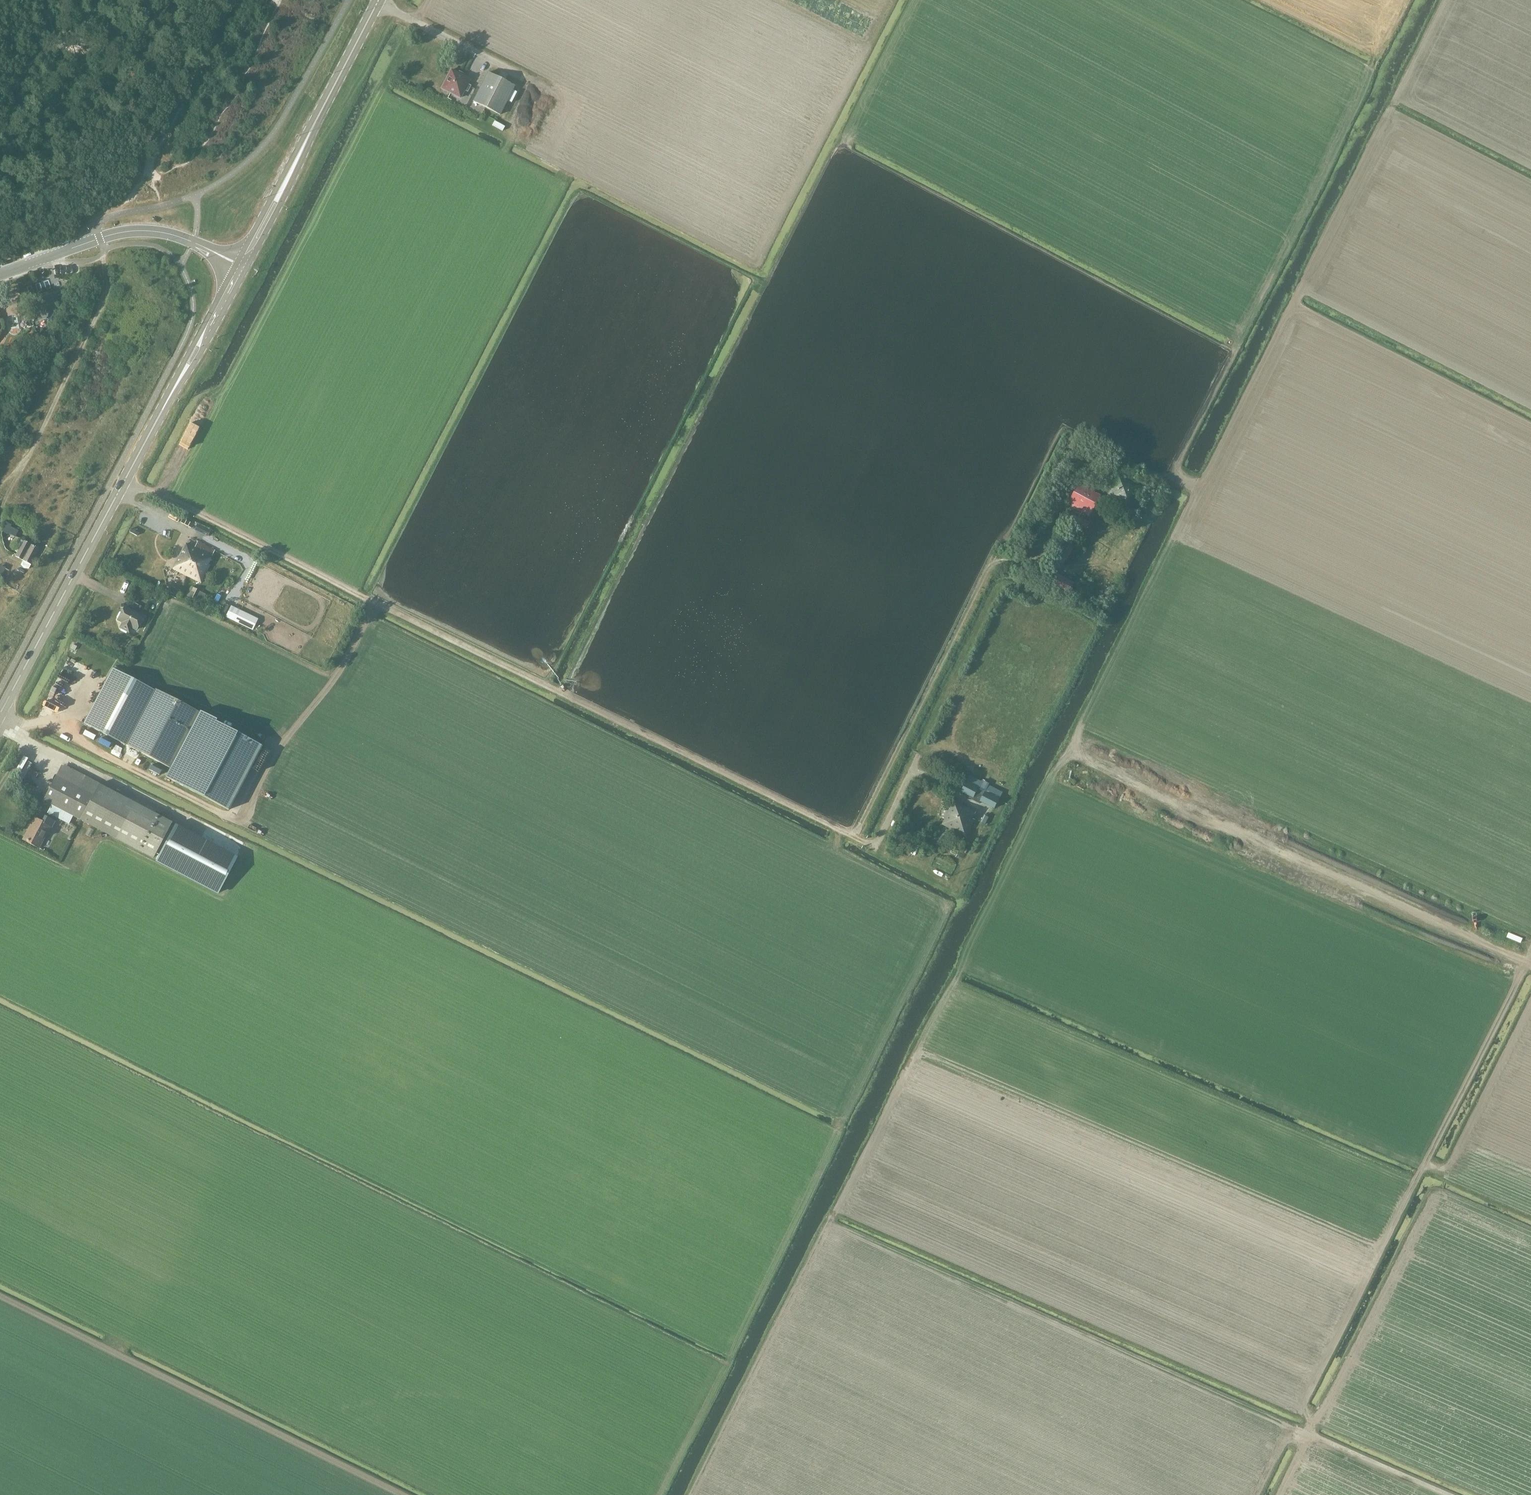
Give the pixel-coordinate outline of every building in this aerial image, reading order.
[(451,70),(442,88),(461,98),(465,91),(467,92),(471,86),(468,84),(471,79),(464,76),(465,74),(458,71),(457,73),(451,70)] [(487,73),(473,101),(500,115),(514,87),(487,73)] [(513,90),(507,101),(511,103),(516,92),(513,90)] [(494,121),(492,125),(502,131),(505,127),(494,121)] [(40,320),(46,319),(47,316),(50,318),(58,303),(55,301),(56,300),(63,298),(61,291),(33,300),(40,320)] [(1069,515),(1076,520),(1078,517),(1083,519),(1085,515),(1089,518),(1096,504),(1100,506),(1103,500),(1099,498),(1101,495),(1079,484),(1066,506),(1071,508),(1069,511),(1070,511),(1069,512),(1071,513),(1069,515)] [(1090,523),(1083,519),(1078,517),(1076,520),(1072,527),(1085,533),(1090,523)] [(18,531),(10,527),(11,525),(6,522),(2,531),(15,537),(18,531)] [(196,524),(194,530),(207,537),(210,531),(196,524)] [(20,565),(23,568),(28,569),(39,549),(21,539),(18,545),(20,546),(15,556),(22,560),(20,565)] [(1065,540),(1057,555),(1067,561),(1075,545),(1065,540)] [(186,544),(173,568),(201,582),(210,565),(207,564),(211,558),(215,551),(197,542),(194,548),(186,544)] [(1057,573),(1051,584),(1069,593),(1075,583),(1057,573)] [(168,595),(169,594),(174,596),(178,588),(167,583),(162,593),(168,595)] [(190,586),(186,596),(194,599),(195,598),(196,599),(200,592),(198,591),(199,590),(190,586)] [(255,599),(251,609),(258,612),(263,603),(255,599)] [(235,621),(240,610),(231,606),(226,617),(235,621)] [(132,628),(137,631),(144,617),(124,607),(117,620),(122,623),(120,628),(129,633),(132,628)] [(252,631),(257,621),(243,615),(242,616),(239,615),(236,622),(252,631)] [(112,669),(84,724),(126,745),(170,768),(165,777),(193,792),(209,800),(232,756),(251,766),(261,746),(228,729),(199,713),(199,712),(155,689),(155,690),(113,668),(112,669)] [(158,764),(155,769),(166,775),(168,769),(158,764)] [(57,776),(44,800),(52,805),(51,805),(47,813),(69,824),(73,816),(153,859),(164,838),(172,822),(98,784),(92,795),(57,776)] [(987,793),(984,792),(966,782),(961,792),(971,797),(970,799),(978,803),(980,800),(981,800),(980,801),(982,802),(982,803),(994,808),(999,799),(998,798),(990,794),(991,791),(993,788),(993,789),(994,787),(990,785),(989,786),(989,787),(988,789),(987,791),(988,791),(987,793)] [(975,820),(973,819),(976,812),(954,801),(941,825),(966,837),(975,820)] [(34,818),(23,840),(39,848),(50,827),(51,827),(54,821),(45,817),(42,822),(34,818)] [(175,824),(167,838),(156,860),(218,893),(237,857),(201,838),(175,824)]
